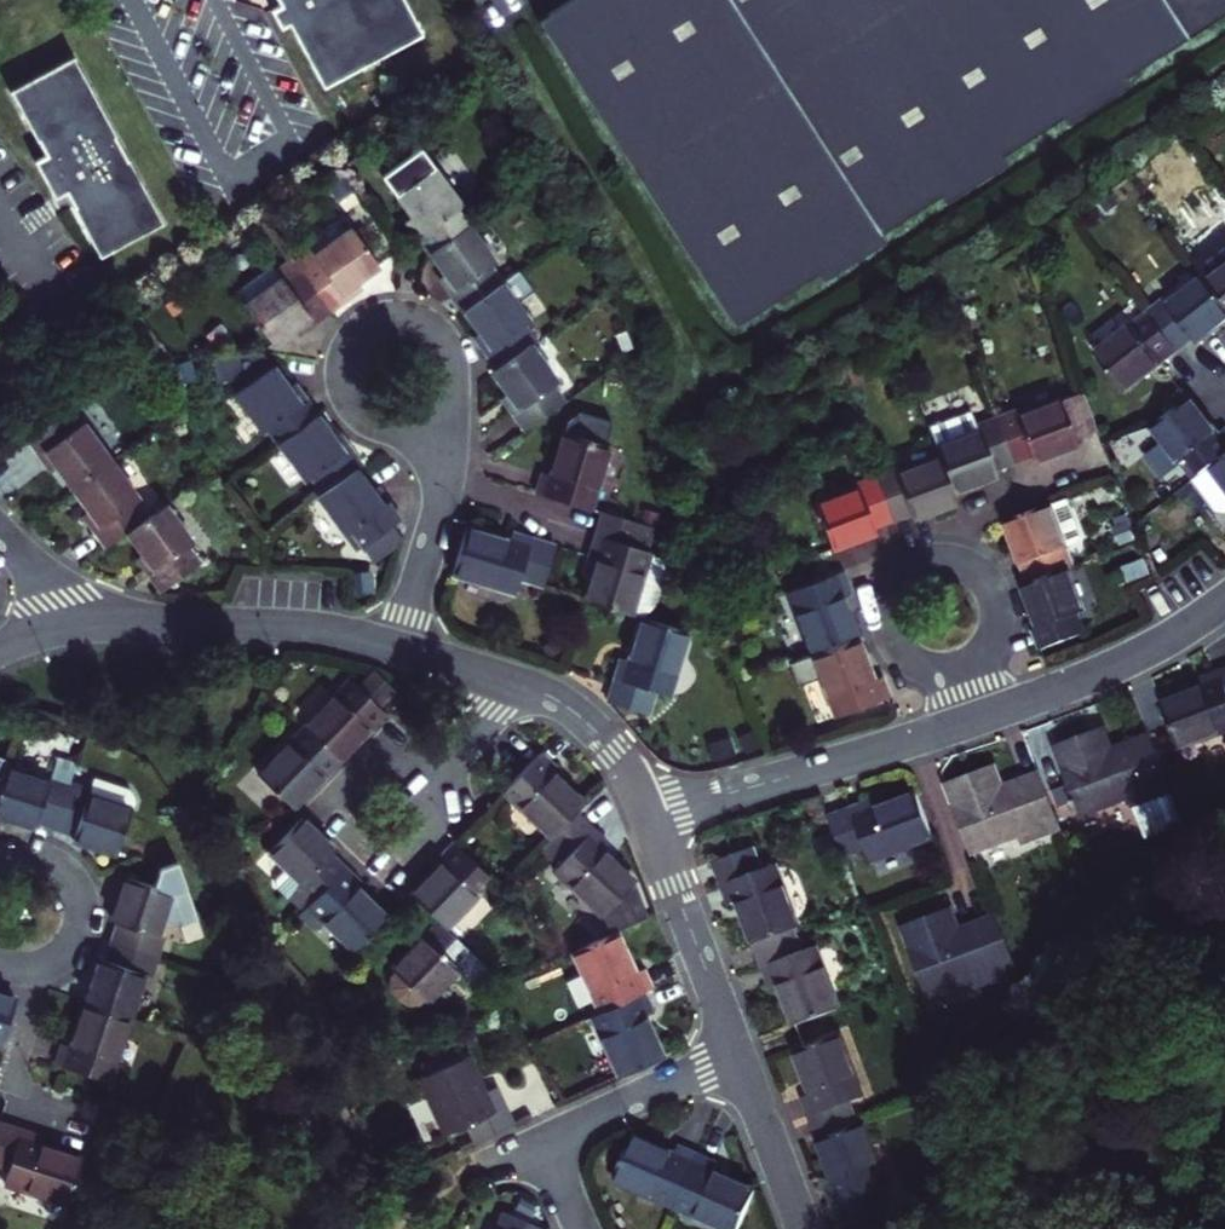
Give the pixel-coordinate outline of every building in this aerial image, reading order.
[(409,0),(271,0),(272,1),(277,11),(285,7),(319,71),(418,18),(409,0)] [(522,26),(723,331),(1224,20),(1224,0),(564,0),(522,26)] [(68,49),(5,83),(40,147),(29,152),(41,174),(49,189),(60,184),(94,248),(157,214),(68,49)] [(434,248),(474,219),(464,204),(469,201),(441,162),(402,190),(415,210),(428,227),(422,232),(434,248)] [(415,222),(422,232),(428,227),(415,210),(409,214),(415,222)] [(495,261),(500,257),(474,219),(434,248),(447,268),(460,286),(455,290),(466,305),(506,278),(495,261)] [(363,223),(354,229),(366,245),(374,239),(363,223)] [(345,288),(359,279),(380,265),(366,245),(354,229),(353,227),(316,250),(319,255),(312,261),(303,249),(297,253),(305,265),(333,309),(350,296),(345,288)] [(275,340),(293,326),(311,313),(316,320),(333,309),(305,265),(297,253),(276,268),(273,263),(239,287),(247,299),(246,299),(275,340)] [(466,305),(481,327),(491,343),(485,348),(497,364),(532,340),(539,335),(527,318),(531,315),(520,298),(537,286),(522,266),(506,278),(466,305)] [(448,280),(455,290),(460,286),(447,268),(442,271),(448,280)] [(1207,285),(1224,308),(1224,272),(1207,285)] [(345,288),(350,296),(352,294),(364,286),(359,279),(345,288)] [(1174,352),(1192,339),(1196,345),(1208,335),(1224,323),(1224,308),(1207,285),(1203,280),(1166,308),(1161,302),(1146,314),(1174,352)] [(310,324),(316,320),(311,313),(293,326),(299,333),(310,324)] [(1154,369),(1159,364),(1174,352),(1146,314),(1092,356),(1121,395),(1154,369)] [(480,340),(485,348),(491,343),(481,327),(474,332),(480,340)] [(532,340),(497,364),(491,369),(508,392),(518,406),(512,411),(523,429),(563,400),(552,383),(558,379),(532,340)] [(300,399),(288,383),(259,346),(217,351),(220,377),(241,375),(246,380),(233,390),(261,427),(266,424),(277,439),(316,413),(303,397),(300,399)] [(300,399),(303,397),(296,387),(291,380),(288,383),(300,399)] [(505,402),(512,411),(518,406),(508,392),(502,397),(505,402)] [(1082,396),(1020,419),(1017,411),(994,420),(1011,466),(1032,458),(1035,466),(1047,462),(1083,449),(1081,443),(1098,437),(1082,396)] [(1185,403),(1151,428),(1145,430),(1176,468),(1185,461),(1199,477),(1224,456),(1224,436),(1221,432),(1214,438),(1206,429),(1185,403)] [(71,483),(111,454),(84,419),(78,423),(64,406),(26,433),(38,450),(44,446),(55,461),(71,483)] [(941,461),(953,493),(981,483),(997,477),(996,471),(1011,466),(994,420),(976,426),(970,410),(928,426),(941,461)] [(359,461),(348,447),(343,451),(331,434),(316,413),(277,439),(305,478),(309,475),(319,489),(354,465),(359,461)] [(343,451),(348,447),(342,438),(337,430),(331,434),(343,451)] [(533,492),(588,510),(606,445),(563,433),(550,475),(539,472),(536,483),(533,492)] [(44,446),(38,450),(44,459),(49,465),(55,461),(44,446)] [(139,492),(111,454),(71,483),(90,508),(100,521),(94,525),(107,543),(128,528),(146,515),(132,497),(139,492)] [(1199,477),(1191,484),(1215,513),(1224,513),(1224,456),(1199,477)] [(926,518),(958,506),(953,493),(941,461),(898,476),(896,471),(876,478),(892,523),(911,515),(913,523),(926,518)] [(398,518),(386,499),(381,503),(369,486),(354,465),(319,489),(314,494),(342,532),(347,528),(361,546),(372,538),(390,524),(398,518)] [(869,539),(878,536),(875,529),(892,523),(876,478),(857,486),(859,491),(816,507),(833,552),(869,539)] [(381,503),(386,499),(380,490),(374,482),(369,486),(381,503)] [(1069,499),(1009,523),(1021,556),(1032,586),(1072,571),(1077,569),(1068,545),(1079,540),(1083,533),(1069,499)] [(156,567),(150,571),(162,588),(201,560),(188,541),(194,537),(166,500),(146,515),(128,528),(146,551),(156,567)] [(87,517),(94,525),(100,521),(90,508),(83,512),(87,517)] [(585,598),(627,612),(646,552),(637,549),(643,528),(600,513),(593,536),(587,555),(598,559),(585,598)] [(390,524),(372,538),(380,550),(399,536),(390,524)] [(512,594),(517,577),(538,584),(552,544),(511,530),(507,542),(463,528),(457,549),(450,575),(512,594)] [(144,563),(150,571),(156,567),(146,551),(140,556),(144,563)] [(661,557),(646,552),(627,612),(642,616),(642,617),(661,557)] [(810,656),(853,640),(840,605),(837,596),(846,593),(838,571),(786,592),(810,656)] [(1032,586),(1026,588),(1039,622),(1043,633),(1035,637),(1042,655),(1087,639),(1081,621),(1090,618),(1072,571),(1032,586)] [(667,695),(688,631),(642,617),(642,616),(633,646),(628,660),(618,657),(605,701),(644,713),(651,690),(667,695)] [(853,640),(810,656),(785,665),(794,688),(819,679),(833,718),(885,699),(877,677),(868,680),(864,668),(853,640)] [(1199,678),(1202,687),(1194,690),(1159,703),(1176,748),(1224,730),(1224,667),(1199,678)] [(382,691),(388,685),(370,668),(352,685),(372,702),(382,691)] [(300,726),(334,757),(354,736),(379,708),(372,702),(352,685),(344,679),(300,726)] [(255,772),(290,806),(310,783),(334,757),(300,726),(255,772)] [(1182,824),(1149,736),(1117,748),(1107,752),(1099,731),(1057,747),(1083,817),(1131,798),(1146,838),(1182,824)] [(534,747),(503,780),(517,794),(511,801),(544,833),(570,805),(577,799),(554,776),(544,768),(550,761),(534,747)] [(6,765),(8,759),(0,756),(0,783),(6,765)] [(56,774),(54,780),(6,765),(0,783),(0,812),(19,819),(38,825),(39,819),(61,826),(76,780),(80,770),(59,764),(56,774)] [(996,771),(988,774),(996,794),(1004,791),(1000,781),(996,771)] [(948,790),(975,859),(1022,841),(1025,850),(1063,835),(1040,777),(1004,791),(996,794),(988,774),(948,790)] [(94,786),(76,780),(61,826),(82,832),(81,838),(90,841),(123,852),(137,807),(92,792),(94,786)] [(97,780),(94,786),(92,792),(137,807),(137,802),(136,797),(134,793),(130,790),(97,780)] [(829,818),(844,858),(869,848),(874,860),(935,836),(917,791),(882,805),(875,809),(872,800),(829,818)] [(604,838),(570,805),(544,833),(533,845),(552,863),(550,865),(597,910),(606,927),(612,925),(644,909),(630,877),(613,860),(598,846),(604,838)] [(322,844),(325,839),(318,832),(294,811),(264,843),(282,862),(272,872),(272,881),(299,908),(341,863),(322,844)] [(449,837),(433,854),(438,859),(426,871),(407,890),(435,917),(443,923),(473,891),(468,885),(483,870),(449,837)] [(755,850),(714,867),(731,910),(740,906),(746,922),(755,947),(795,932),(801,929),(777,867),(763,872),(755,850)] [(123,918),(116,938),(161,950),(167,931),(160,929),(165,913),(183,918),(199,914),(181,857),(163,864),(157,881),(129,872),(118,906),(115,915),(123,918)] [(355,875),(341,863),(299,908),(314,922),(320,915),(354,946),(384,912),(356,886),(351,880),(355,875)] [(952,912),(943,915),(951,936),(960,932),(952,912)] [(951,936),(943,915),(903,930),(929,1001),(979,982),(982,990),(1021,974),(998,917),(980,924),(960,932),(951,936)] [(419,995),(426,992),(469,947),(443,923),(435,917),(417,937),(395,960),(391,967),(390,971),(391,979),(392,983),(394,987),(399,992),(407,996),(411,996),(419,995)] [(626,956),(612,925),(606,927),(568,945),(576,961),(565,966),(563,973),(570,988),(576,990),(587,985),(597,1005),(639,986),(647,982),(639,963),(630,966),(626,956)] [(795,932),(755,947),(771,989),(780,986),(784,997),(796,1029),(842,1011),(820,951),(804,956),(795,932)] [(98,969),(88,1000),(133,1014),(146,973),(153,974),(161,950),(116,938),(109,960),(102,958),(98,969)] [(639,986),(597,1005),(589,1009),(616,1069),(658,1050),(644,1021),(639,1009),(647,1005),(639,986)] [(16,1002),(0,996),(0,1049),(2,1049),(16,1002)] [(111,1081),(133,1014),(88,1000),(80,1024),(73,1046),(63,1043),(57,1064),(111,1081)] [(819,1144),(860,1128),(853,1106),(865,1100),(842,1039),(797,1057),(808,1086),(813,1100),(803,1104),(819,1144)] [(497,1124),(512,1117),(493,1080),(483,1084),(467,1049),(460,1053),(454,1041),(416,1059),(422,1072),(419,1073),(444,1128),(466,1117),(475,1135),(497,1124)] [(4,1122),(0,1134),(0,1135),(0,1167),(15,1172),(11,1186),(74,1205),(87,1159),(45,1146),(48,1137),(31,1131),(4,1122)] [(819,1144),(831,1174),(836,1187),(829,1191),(845,1228),(861,1228),(886,1218),(877,1194),(890,1189),(866,1125),(860,1128),(819,1144)] [(672,1195),(693,1146),(673,1137),(670,1146),(630,1129),(612,1169),(633,1178),(672,1195)] [(693,1146),(672,1195),(733,1221),(751,1180),(727,1170),(709,1162),(712,1154),(693,1146)] [(499,1228),(541,1228),(544,1224),(501,1206),(493,1224),(500,1227),(499,1228)]
